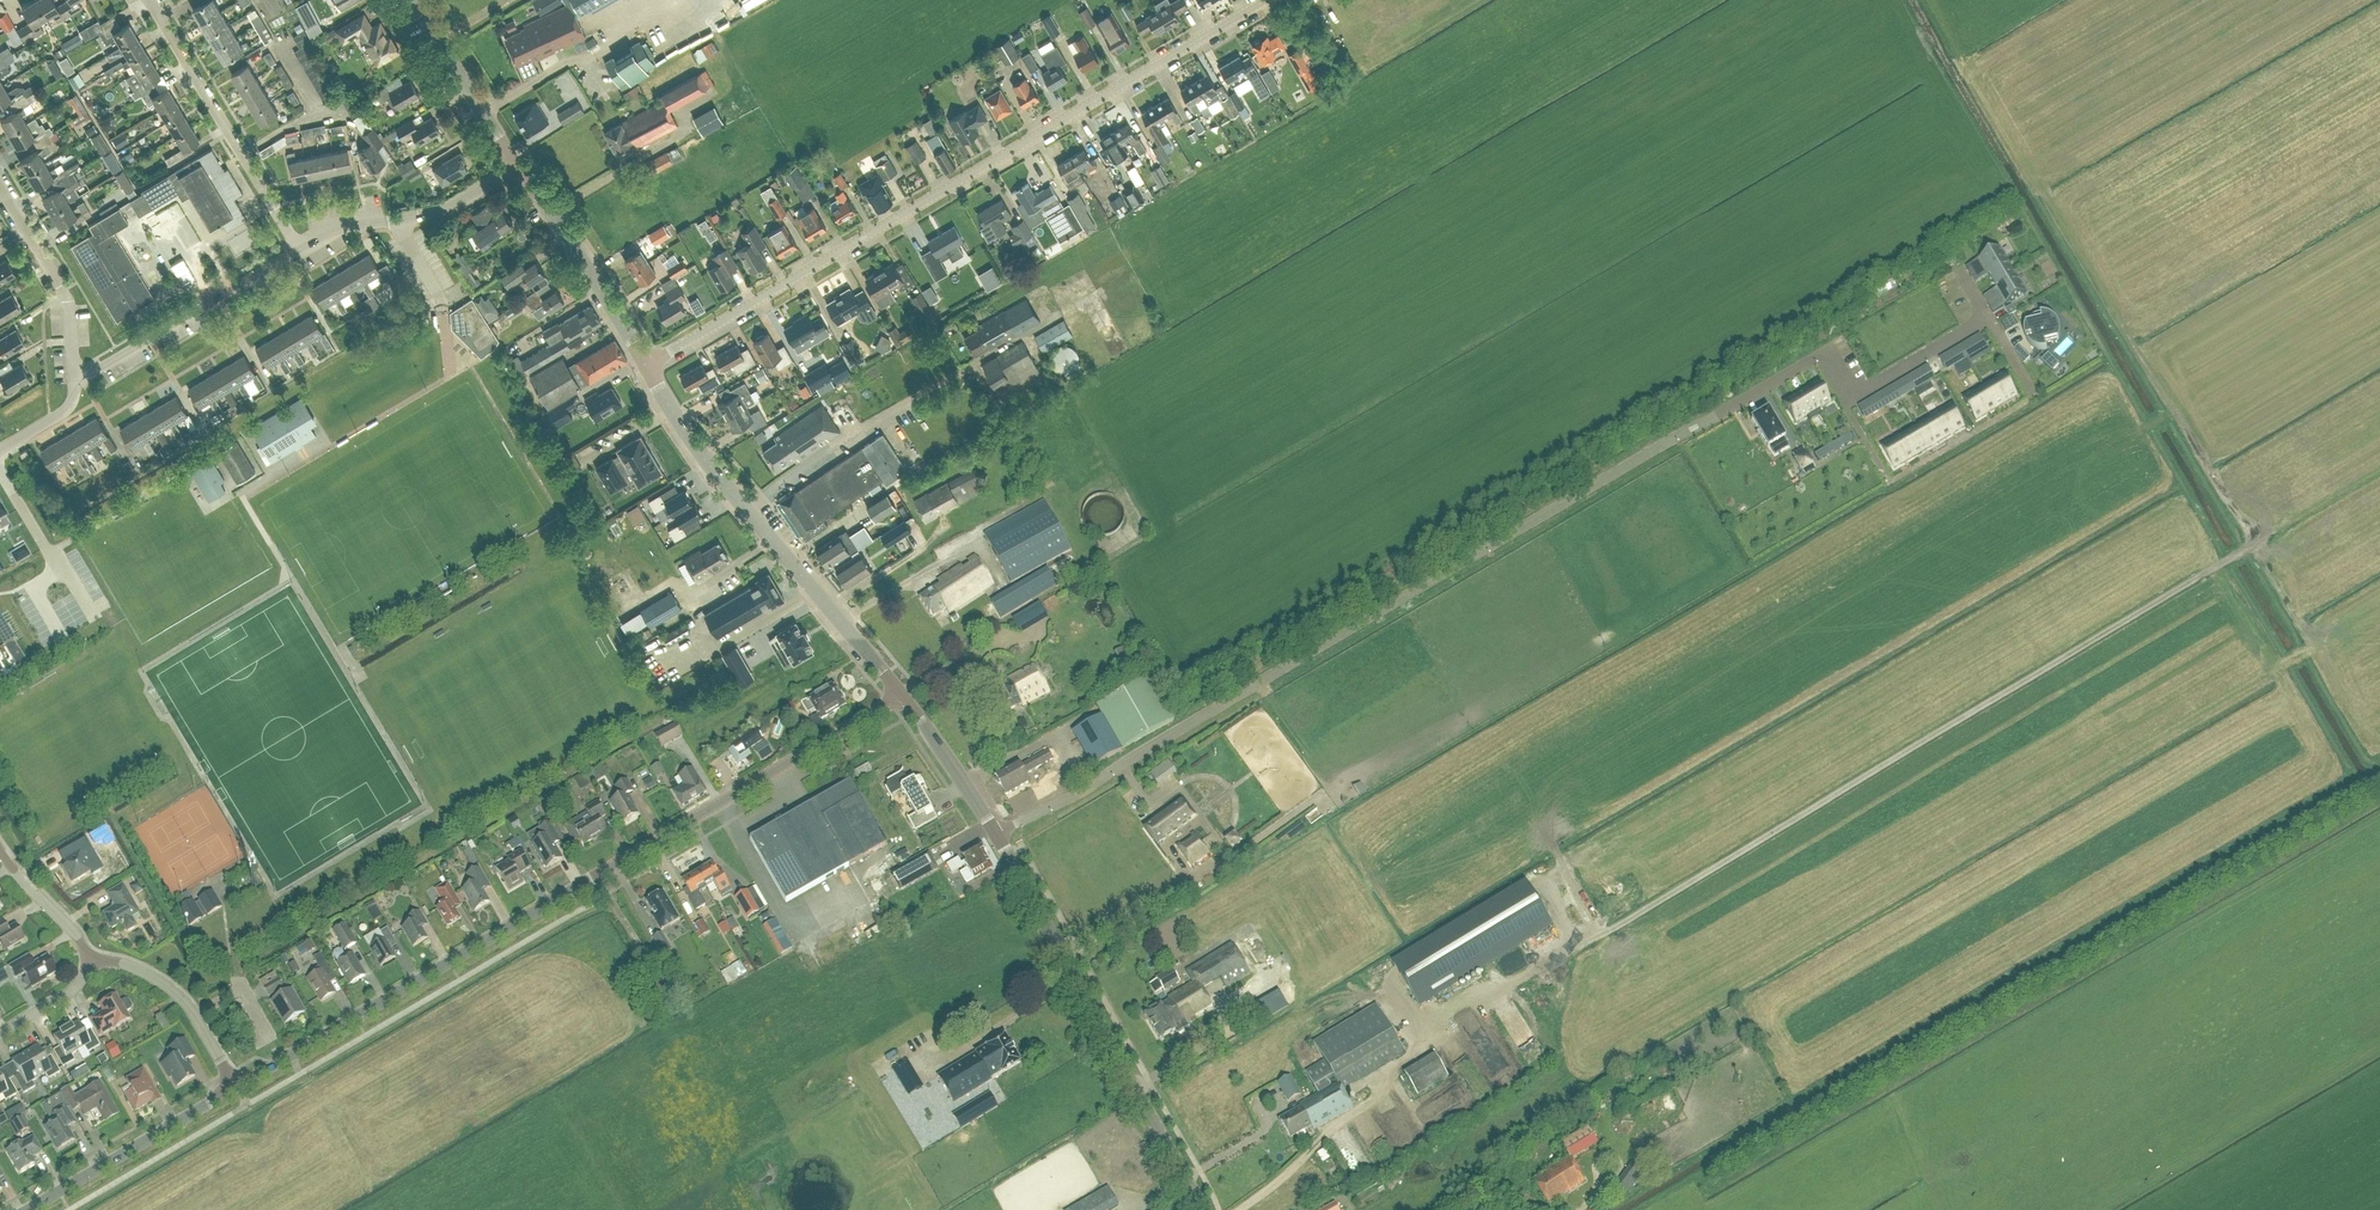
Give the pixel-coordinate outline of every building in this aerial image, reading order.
[(34,0),(33,0),(21,7),(29,22),(23,25),(31,38),(43,31),(37,21),(44,17),(34,0)] [(62,2),(56,6),(52,0),(34,0),(44,17),(52,12),(57,22),(69,15),(62,2)] [(69,15),(81,8),(77,0),(66,0),(62,2),(69,15)] [(221,10),(215,0),(208,0),(193,9),(201,22),(221,10)] [(357,0),(337,0),(342,9),(357,0)] [(533,1),(536,6),(540,13),(562,0),(534,0),(533,1)] [(580,16),(607,0),(569,0),(570,3),(577,17),(580,16)] [(705,17),(714,12),(707,0),(705,0),(698,4),(705,17)] [(1155,4),(1158,10),(1163,18),(1168,27),(1173,24),(1175,25),(1178,23),(1178,21),(1180,20),(1176,13),(1187,7),(1183,0),(1175,0),(1170,3),(1168,0),(1162,0),(1155,4)] [(1118,7),(1125,19),(1133,14),(1126,2),(1118,7)] [(577,17),(570,3),(524,25),(525,28),(505,37),(518,64),(535,56),(537,59),(555,50),(553,46),(561,42),(563,47),(586,36),(577,17)] [(1079,12),(1088,27),(1096,23),(1086,7),(1079,12)] [(254,25),(262,21),(255,9),(247,13),(254,25)] [(209,35),(229,23),(221,10),(201,22),(209,35)] [(1163,18),(1158,10),(1146,17),(1147,18),(1136,24),(1141,33),(1152,27),(1156,34),(1168,27),(1163,18)] [(0,16),(0,23),(4,30),(13,24),(6,12),(0,16)] [(1105,36),(1104,36),(1114,53),(1129,43),(1111,12),(1103,17),(1108,27),(1102,31),(1105,36)] [(1050,14),(1042,19),(1051,36),(1060,31),(1050,14)] [(115,38),(119,46),(120,46),(136,36),(128,23),(120,28),(112,15),(98,24),(102,30),(98,33),(105,44),(115,38)] [(385,34),(379,24),(371,29),(363,16),(348,25),(354,34),(360,31),(379,62),(398,50),(388,33),(385,34)] [(508,30),(516,26),(513,19),(505,23),(508,30)] [(262,21),(254,25),(258,32),(266,27),(262,21)] [(229,23),(209,35),(216,48),(236,36),(229,23)] [(31,38),(23,25),(17,29),(25,42),(31,38)] [(327,43),(339,36),(334,28),(322,35),(327,43)] [(297,42),(307,35),(304,30),(293,36),(297,42)] [(307,35),(297,42),(300,48),(305,45),(311,41),(307,35)] [(1083,71),(1099,62),(1083,35),(1072,42),(1075,47),(1078,45),(1081,51),(1074,55),(1083,71)] [(1273,53),(1284,47),(1278,35),(1269,40),(1267,37),(1260,41),(1259,39),(1257,39),(1254,40),(1253,43),(1254,44),(1252,45),(1262,62),(1274,55),(1273,53)] [(123,52),(127,58),(127,59),(143,49),(136,36),(120,46),(119,46),(105,54),(109,61),(123,52)] [(246,40),(241,43),(236,36),(216,48),(224,61),(244,49),(250,46),(246,40)] [(1020,55),(1010,38),(994,47),(1005,64),(1020,55)] [(68,39),(61,43),(66,50),(72,47),(68,39)] [(620,86),(629,81),(631,85),(649,73),(646,69),(655,64),(640,40),(630,45),(633,50),(616,60),(614,56),(604,62),(620,86)] [(707,53),(719,50),(717,40),(704,43),(707,53)] [(297,57),(308,50),(305,45),(300,48),(294,51),(297,57)] [(1052,89),(1068,80),(1059,65),(1066,61),(1056,45),(1041,54),(1050,69),(1043,73),(1052,89)] [(2,58),(11,52),(7,46),(0,50),(0,59),(2,58)] [(61,47),(55,51),(58,56),(65,52),(61,47)] [(1288,54),(1298,73),(1301,71),(1306,79),(1311,76),(1307,68),(1309,67),(1298,48),(1288,54)] [(135,71),(151,62),(143,49),(127,59),(127,58),(121,62),(123,64),(122,65),(124,68),(131,64),(135,71)] [(308,50),(297,57),(300,62),(311,56),(308,50)] [(263,54),(270,65),(275,61),(269,51),(263,54)] [(1029,51),(1021,56),(1030,71),(1038,67),(1029,51)] [(11,53),(2,58),(6,64),(15,59),(11,53)] [(1260,97),(1269,92),(1248,56),(1242,60),(1239,55),(1220,67),(1232,87),(1248,77),(1260,97)] [(61,66),(69,61),(66,56),(58,61),(61,66)] [(311,56),(300,62),(304,68),(315,61),(311,56)] [(3,74),(9,70),(6,64),(2,58),(0,59),(0,76),(3,74)] [(114,69),(122,65),(123,64),(121,62),(120,60),(111,65),(114,69)] [(315,61),(304,68),(307,73),(318,66),(315,61)] [(151,62),(135,71),(143,84),(137,88),(141,94),(155,85),(151,79),(159,75),(151,62)] [(240,86),(256,76),(249,63),(232,73),(240,86)] [(282,78),(288,74),(281,64),(275,67),(282,78)] [(114,69),(111,65),(103,70),(106,74),(114,69)] [(318,66),(307,73),(310,79),(321,72),(318,66)] [(668,108),(713,84),(705,69),(660,94),(663,100),(628,119),(605,131),(619,157),(677,125),(668,108)] [(67,78),(74,88),(84,82),(77,72),(67,78)] [(321,72),(310,79),(314,84),(325,77),(321,72)] [(288,74),(282,78),(287,88),(293,84),(288,74)] [(1194,82),(1203,96),(1210,92),(1215,100),(1221,97),(1208,74),(1194,82)] [(256,76),(240,86),(247,98),(263,89),(256,76)] [(325,77),(314,84),(317,90),(328,83),(325,77)] [(1038,98),(1031,86),(1031,87),(1026,78),(1013,85),(1018,94),(1017,94),(1024,106),(1038,98)] [(399,107),(419,95),(411,80),(391,91),(388,85),(376,92),(382,102),(392,96),(399,107)] [(1203,96),(1194,82),(1181,90),(1194,113),(1200,109),(1195,101),(1203,96)] [(328,83),(317,90),(320,95),(331,88),(328,83)] [(0,85),(0,103),(7,99),(11,105),(33,91),(29,85),(24,88),(23,86),(16,86),(6,91),(2,84),(0,85)] [(638,84),(623,94),(627,101),(643,91),(638,84)] [(158,110),(174,100),(166,87),(159,92),(155,85),(141,94),(144,101),(151,97),(158,110)] [(1253,104),(1259,100),(1251,87),(1244,92),(1253,104)] [(331,88),(320,95),(324,101),(335,94),(331,88)] [(342,101),(353,94),(349,88),(339,95),(342,101)] [(263,89),(247,98),(254,111),(271,101),(263,89)] [(287,94),(293,104),(299,101),(293,90),(287,94)] [(997,117),(1011,109),(1000,90),(986,98),(984,99),(988,106),(990,105),(997,117)] [(29,102),(34,99),(33,97),(36,95),(33,91),(11,105),(15,111),(0,120),(8,133),(25,122),(21,115),(33,108),(29,102)] [(1236,91),(1228,95),(1237,109),(1244,105),(1236,91)] [(75,93),(66,99),(69,104),(78,98),(75,93)] [(353,94),(342,101),(346,106),(356,99),(353,94)] [(1237,109),(1228,95),(1220,100),(1230,117),(1239,112),(1237,109)] [(1154,105),(1163,120),(1171,115),(1176,124),(1182,120),(1168,97),(1154,105)] [(356,99),(346,106),(349,112),(360,105),(356,99)] [(166,122),(182,113),(174,100),(158,110),(166,122)] [(577,100),(556,113),(563,124),(584,111),(577,100)] [(271,101),(254,111),(262,124),(278,114),(271,101)] [(527,136),(549,122),(536,102),(514,115),(527,136)] [(975,126),(987,118),(978,104),(966,111),(965,110),(949,120),(962,142),(978,132),(975,126)] [(360,105),(349,112),(353,118),(364,111),(360,105)] [(714,105),(692,116),(702,134),(724,123),(714,105)] [(1163,120),(1154,105),(1141,113),(1154,136),(1158,142),(1167,137),(1159,122),(1163,120)] [(1258,111),(1263,124),(1278,118),(1273,105),(1258,111)] [(182,113),(166,122),(174,135),(189,125),(182,113)] [(112,126),(115,119),(107,115),(104,122),(112,126)] [(1190,120),(1198,132),(1204,128),(1197,116),(1190,120)] [(25,122),(8,133),(15,146),(30,137),(34,143),(48,134),(52,132),(48,126),(44,128),(41,123),(38,124),(34,117),(25,123),(25,122)] [(380,138),(384,144),(383,143),(400,133),(403,139),(413,133),(420,144),(441,132),(432,117),(413,128),(409,121),(383,136),(380,138)] [(344,130),(342,123),(331,126),(332,133),(344,130)] [(1114,131),(1121,143),(1129,138),(1133,144),(1140,140),(1136,133),(1134,134),(1128,123),(1114,131)] [(313,126),(314,133),(326,131),(325,124),(313,126)] [(189,125),(174,135),(181,148),(175,152),(179,158),(193,149),(190,143),(197,139),(189,125)] [(380,138),(383,136),(376,125),(362,134),(369,144),(358,150),(371,171),(386,161),(377,148),(384,144),(380,138)] [(314,133),(313,126),(301,129),(303,136),(314,133)] [(1195,130),(1188,135),(1192,141),(1199,137),(1195,130)] [(99,131),(90,137),(94,144),(103,139),(99,131)] [(1121,143),(1114,131),(1100,139),(1113,161),(1127,153),(1120,143),(1121,143)] [(297,133),(285,136),(287,143),(299,140),(297,133)] [(48,134),(34,143),(38,149),(19,161),(26,173),(44,163),(40,156),(45,153),(50,150),(46,144),(52,141),(48,134)] [(120,134),(112,139),(117,147),(125,143),(120,134)] [(956,164),(938,134),(927,140),(944,171),(956,164)] [(905,146),(915,163),(926,156),(916,140),(905,146)] [(263,157),(276,149),(272,142),(259,150),(263,157)] [(1153,147),(1163,163),(1170,159),(1161,143),(1153,147)] [(645,178),(683,157),(676,145),(638,166),(645,178)] [(337,170),(333,152),(325,153),(324,147),(318,148),(319,155),(323,173),(337,170)] [(224,169),(211,148),(170,172),(140,190),(141,192),(134,196),(143,211),(150,207),(150,208),(176,193),(178,198),(183,199),(189,195),(209,228),(216,224),(217,224),(219,223),(219,222),(220,221),(226,231),(246,218),(233,197),(242,192),(227,167),(224,169)] [(333,152),(337,170),(352,167),(348,148),(333,152)] [(1070,157),(1077,168),(1085,164),(1089,170),(1097,165),(1093,159),(1091,160),(1084,149),(1070,157)] [(66,163),(74,157),(69,151),(62,157),(66,163)] [(119,157),(123,164),(134,158),(130,151),(119,157)] [(291,169),(293,168),(295,179),(309,176),(305,158),(296,160),(294,151),(288,153),(291,169)] [(458,175),(468,169),(463,162),(465,160),(460,152),(444,162),(443,161),(433,168),(443,185),(458,176),(458,175)] [(305,158),(309,176),(323,173),(319,155),(305,158)] [(1077,168),(1070,157),(1057,165),(1064,176),(1062,177),(1066,184),(1073,179),(1070,173),(1077,168)] [(407,174),(416,168),(411,158),(398,166),(404,176),(407,174)] [(882,182),(898,173),(889,158),(876,166),(879,172),(858,184),(867,200),(870,198),(877,210),(893,200),(882,182)] [(44,163),(26,173),(34,187),(49,178),(53,184),(73,172),(81,167),(77,160),(57,172),(54,167),(48,170),(44,163)] [(783,173),(793,190),(807,181),(797,164),(796,165),(795,162),(783,169),(785,172),(783,173)] [(1150,170),(1160,186),(1169,180),(1160,165),(1150,170)] [(416,168),(407,174),(411,180),(422,174),(418,167),(416,168)] [(122,169),(114,174),(125,193),(133,188),(122,169)] [(50,212),(67,202),(67,201),(77,195),(74,188),(80,184),(73,172),(53,184),(57,190),(42,199),(50,212)] [(833,176),(840,187),(847,183),(839,172),(833,176)] [(1025,216),(1042,206),(1047,216),(1061,240),(1067,236),(1068,236),(1070,235),(1069,235),(1077,230),(1063,207),(1050,185),(1034,195),(1028,183),(1022,187),(1022,185),(1020,186),(1020,187),(1015,190),(1023,203),(1018,205),(1025,216)] [(1133,183),(1121,191),(1132,208),(1144,201),(1133,183)] [(1104,194),(1108,187),(1101,184),(1098,190),(1104,194)] [(839,221),(856,211),(849,199),(848,200),(843,190),(836,194),(841,204),(832,209),(839,221)] [(153,298),(140,275),(113,231),(127,222),(121,211),(131,204),(137,215),(143,211),(134,196),(128,200),(118,206),(87,224),(92,232),(70,245),(116,321),(153,298)] [(767,202),(777,218),(786,213),(776,196),(767,202)] [(997,235),(1003,232),(1006,230),(1001,222),(1000,223),(998,219),(1009,212),(1001,199),(977,213),(985,227),(990,223),(997,235)] [(1118,202),(1122,210),(1128,207),(1124,199),(1118,202)] [(67,202),(50,212),(57,225),(72,216),(76,222),(91,214),(87,207),(80,211),(77,206),(71,209),(67,202)] [(467,236),(473,244),(478,241),(482,247),(490,241),(488,238),(510,223),(503,212),(495,217),(487,204),(473,214),(481,227),(467,236)] [(826,228),(819,216),(819,217),(814,208),(798,217),(803,226),(803,227),(809,238),(826,228)] [(720,236),(708,218),(702,222),(714,240),(720,236)] [(1010,227),(1019,242),(1032,234),(1023,219),(1010,227)] [(797,245),(790,233),(784,224),(767,234),(773,243),(780,255),(797,245)] [(751,272),(767,262),(758,248),(765,244),(754,225),(742,232),(748,243),(737,250),(745,265),(747,264),(751,272)] [(663,226),(649,235),(654,244),(668,235),(663,226)] [(954,227),(929,241),(932,248),(922,254),(936,278),(949,271),(939,254),(948,249),(954,259),(963,254),(957,243),(962,240),(954,227)] [(239,254),(258,241),(249,228),(230,241),(239,254)] [(1040,238),(1049,255),(1057,251),(1049,234),(1040,238)] [(658,255),(663,252),(658,244),(653,248),(658,255)] [(727,267),(735,262),(727,248),(718,253),(720,256),(715,259),(718,264),(709,269),(721,290),(735,281),(727,267)] [(1984,269),(1993,283),(2013,270),(2000,248),(1966,268),(1971,276),(1984,269)] [(633,271),(648,261),(640,249),(625,259),(633,271)] [(477,266),(466,250),(458,256),(468,271),(463,275),(472,288),(481,282),(477,277),(475,278),(470,271),(477,266)] [(669,254),(671,262),(681,259),(678,251),(669,254)] [(663,252),(658,255),(662,262),(667,259),(663,252)] [(377,275),(381,282),(394,274),(387,263),(378,268),(370,254),(354,263),(366,282),(368,281),(377,275)] [(182,257),(170,265),(185,289),(197,282),(182,257)] [(1915,263),(1926,270),(1930,264),(1919,257),(1915,263)] [(0,263),(0,282),(14,274),(5,259),(0,263)] [(682,259),(667,268),(672,276),(687,267),(682,259)] [(507,285),(516,279),(521,286),(528,281),(530,284),(545,273),(536,261),(526,267),(522,261),(501,276),(507,285)] [(648,261),(633,271),(641,283),(656,273),(648,261)] [(879,270),(890,289),(897,284),(901,290),(907,286),(892,262),(879,270)] [(352,290),(354,289),(363,283),(364,286),(363,286),(370,296),(375,293),(368,281),(366,282),(354,263),(340,271),(352,290)] [(889,304),(883,293),(890,289),(879,270),(866,278),(876,296),(875,297),(882,308),(889,304)] [(1988,305),(1993,313),(2027,293),(2013,270),(1993,283),(2001,297),(1988,305)] [(338,298),(340,297),(350,292),(351,294),(350,294),(356,305),(361,301),(354,289),(352,290),(340,271),(327,279),(338,298)] [(666,322),(685,311),(679,301),(685,297),(673,277),(662,283),(670,298),(657,306),(666,322)] [(338,298),(327,279),(313,288),(324,307),(336,300),(337,302),(336,303),(342,313),(348,309),(340,297),(338,298)] [(858,313),(871,305),(862,291),(854,296),(850,288),(839,294),(840,295),(827,303),(838,322),(857,311),(858,313)] [(532,311),(537,307),(545,302),(551,310),(564,302),(556,289),(545,296),(543,294),(541,295),(536,289),(523,298),(532,311)] [(924,317),(932,313),(920,292),(911,297),(924,317)] [(0,300),(0,320),(19,308),(10,294),(0,300)] [(481,294),(474,299),(485,313),(491,309),(484,299),(481,294)] [(499,340),(472,298),(451,311),(452,328),(481,356),(493,349),(499,340)] [(978,329),(964,337),(974,355),(996,342),(997,344),(1023,329),(1024,330),(1040,321),(1026,298),(976,326),(978,329)] [(509,317),(522,309),(517,302),(505,311),(509,317)] [(541,364),(600,328),(598,324),(601,322),(592,307),(588,306),(557,325),(556,323),(543,331),(551,344),(548,346),(548,345),(521,361),(527,371),(540,363),(541,364)] [(2013,306),(2005,310),(2009,317),(2017,312),(2013,306)] [(815,337),(827,329),(820,317),(812,321),(807,313),(797,319),(798,321),(784,328),(794,344),(813,333),(815,337)] [(309,342),(311,341),(320,335),(322,337),(321,338),(327,348),(332,345),(325,332),(323,333),(312,314),(298,323),(309,342)] [(2028,322),(2027,324),(2026,326),(2025,327),(2025,329),(2025,331),(2025,334),(2025,336),(2026,338),(2026,339),(2027,341),(2029,344),(2031,346),(2033,347),(2034,348),(2036,349),(2038,349),(2040,350),(2042,350),(2043,350),(2046,350),(2052,348),(2050,342),(2059,340),(2059,339),(2059,338),(2060,337),(2060,336),(2060,333),(2060,331),(2060,329),(2060,327),(2059,325),(2058,323),(2057,322),(2056,320),(2055,319),(2054,318),(2053,317),(2052,317),(2051,316),(2050,316),(2049,315),(2047,315),(2045,314),(2043,314),(2041,314),(2040,314),(2038,315),(2036,315),(2035,316),(2034,316),(2032,317),(2032,318),(2030,319),(2028,322)] [(1043,352),(1073,335),(1063,319),(1034,336),(1043,352)] [(309,342),(298,323),(284,331),(296,350),(298,349),(307,343),(308,345),(307,346),(313,356),(319,353),(311,341),(309,342)] [(895,325),(887,330),(896,344),(904,339),(895,325)] [(3,356),(24,343),(15,329),(0,338),(0,351),(3,356)] [(296,350),(284,331),(270,339),(282,358),(284,357),(293,352),(294,354),(293,354),(299,364),(305,361),(298,349),(296,350)] [(768,333),(764,335),(763,334),(757,337),(757,339),(753,341),(767,364),(774,360),(779,368),(793,360),(785,345),(778,349),(768,333)] [(1979,348),(1986,344),(1981,335),(1973,339),(1979,348)] [(842,343),(852,359),(861,354),(852,337),(842,343)] [(2064,356),(2077,344),(2071,338),(2058,351),(2064,356)] [(268,367),(279,360),(280,362),(279,362),(286,373),(291,369),(284,357),(282,358),(270,339),(256,348),(268,367)] [(548,406),(587,383),(627,360),(615,339),(576,362),(575,361),(569,365),(563,356),(530,375),(548,406)] [(982,364),(993,385),(1002,399),(1013,393),(1015,396),(1044,379),(1022,340),(982,364)] [(737,344),(716,356),(718,359),(716,360),(720,366),(721,365),(723,369),(732,364),(737,372),(756,361),(749,348),(741,352),(737,344)] [(1077,364),(1078,361),(1077,357),(1076,354),(1074,351),(1071,348),(1068,347),(1065,346),(1061,346),(1058,347),(1055,349),(1052,352),(1050,355),(1050,359),(1050,362),(1051,366),(1053,369),(1056,371),(1059,373),(1063,374),(1066,373),(1070,372),(1073,370),(1075,367),(1077,364)] [(2018,346),(2015,350),(2024,365),(2031,358),(2018,346)] [(2048,354),(2042,361),(2052,371),(2059,364),(2048,354)] [(241,382),(243,381),(252,376),(254,378),(253,378),(259,389),(264,385),(257,372),(255,373),(244,355),(230,363),(241,382)] [(1952,364),(1946,355),(1939,359),(1945,368),(1952,364)] [(1967,360),(1954,368),(1960,377),(1973,369),(1967,360)] [(228,391),(230,389),(239,384),(240,386),(239,387),(245,397),(251,393),(243,381),(241,382),(230,363),(216,372),(228,391)] [(697,383),(702,392),(721,381),(713,366),(706,370),(702,363),(681,375),(683,379),(681,379),(685,386),(686,385),(688,388),(697,383)] [(1,375),(0,374),(0,381),(2,380),(8,391),(28,378),(19,364),(1,375)] [(826,364),(806,376),(814,390),(817,388),(820,394),(834,385),(831,380),(834,378),(826,364)] [(1928,366),(1921,370),(1927,379),(1934,375),(1928,366)] [(763,367),(754,372),(759,382),(768,377),(763,367)] [(214,399),(216,398),(225,392),(226,394),(225,395),(231,405),(237,402),(230,389),(228,391),(216,372),(203,380),(214,399)] [(2004,375),(1985,386),(1987,389),(1986,390),(1997,408),(2017,396),(2004,375)] [(200,407),(211,400),(212,402),(211,403),(218,413),(223,410),(216,398),(214,399),(203,380),(188,388),(200,407)] [(725,418),(747,406),(746,405),(755,401),(751,394),(744,382),(730,390),(733,395),(718,404),(725,418)] [(1829,403),(1818,383),(1806,390),(1821,415),(1821,414),(1818,409),(1829,403)] [(1906,392),(1900,383),(1893,387),(1898,396),(1906,392)] [(597,419),(622,404),(611,386),(598,394),(597,391),(585,399),(597,419)] [(1893,387),(1886,391),(1892,400),(1898,396),(1893,387)] [(1810,422),(1821,415),(1806,390),(1795,397),(1810,422)] [(1976,421),(1997,408),(1986,390),(1973,397),(1971,394),(1963,399),(1976,421)] [(173,423),(175,422),(184,416),(186,419),(184,419),(191,429),(196,426),(188,413),(187,414),(176,396),(162,404),(173,423)] [(307,420),(314,417),(301,396),(251,427),(272,461),(316,435),(307,420)] [(1810,422),(1795,397),(1784,404),(1795,423),(1806,417),(1809,422),(1810,422)] [(1866,403),(1858,407),(1864,416),(1871,412),(1866,403)] [(159,431),(161,430),(171,425),(172,427),(171,427),(177,438),(183,434),(175,422),(173,423),(162,404),(148,412),(159,431)] [(828,440),(840,431),(822,404),(774,437),(777,441),(763,451),(775,470),(796,456),(799,459),(822,444),(819,440),(825,436),(828,440)] [(747,406),(725,418),(732,431),(748,422),(752,429),(766,421),(759,408),(751,413),(747,406)] [(1931,418),(1944,440),(1964,427),(1952,406),(1931,418)] [(1768,410),(1751,420),(1768,448),(1785,438),(1768,410)] [(146,440),(148,438),(157,433),(158,435),(157,436),(163,446),(169,442),(161,430),(159,431),(148,412),(134,421),(146,440)] [(94,445),(96,444),(105,439),(106,441),(105,441),(111,451),(117,448),(109,435),(108,436),(97,417),(82,426),(94,445)] [(208,426),(213,422),(210,417),(205,421),(208,426)] [(1930,448),(1944,440),(1931,418),(1933,421),(1919,430),(1930,448)] [(544,432),(556,425),(553,420),(541,428),(544,432)] [(132,448),(143,441),(144,443),(143,444),(150,454),(155,451),(148,438),(146,440),(134,421),(120,429),(132,448)] [(80,453),(82,452),(91,447),(92,449),(91,449),(97,460),(103,456),(96,444),(94,445),(82,426),(69,434),(80,453)] [(1930,448),(1919,430),(1904,438),(1915,456),(1930,448)] [(560,432),(548,440),(552,445),(564,437),(560,432)] [(882,479),(883,480),(883,479),(887,485),(907,472),(881,433),(870,440),(861,447),(789,495),(780,501),(805,539),(803,540),(804,541),(826,526),(822,520),(882,479)] [(66,461),(68,460),(77,455),(79,457),(78,458),(84,468),(89,464),(82,452),(80,453),(69,434),(55,442),(66,461)] [(627,481),(633,477),(638,486),(663,472),(641,435),(616,449),(619,454),(613,457),(613,456),(596,467),(611,492),(628,481),(627,481)] [(1837,442),(1841,448),(1852,441),(1849,435),(1837,442)] [(1890,442),(1882,447),(1895,469),(1915,456),(1904,438),(1892,445),(1890,442)] [(1739,440),(1731,447),(1737,454),(1746,447),(1739,440)] [(237,441),(219,452),(237,482),(255,471),(237,441)] [(52,470),(64,463),(65,465),(64,466),(70,476),(76,473),(68,460),(66,461),(55,442),(41,451),(52,470)] [(1837,442),(1826,448),(1830,455),(1841,448),(1837,442)] [(168,443),(163,446),(163,445),(159,447),(164,455),(172,450),(168,443)] [(1830,455),(1826,448),(1814,455),(1818,461),(1830,455)] [(220,481),(224,479),(211,458),(193,469),(199,479),(197,481),(209,499),(225,489),(220,481)] [(135,471),(128,459),(122,463),(129,474),(135,471)] [(1809,459),(1798,465),(1801,471),(1812,465),(1809,459)] [(959,502),(967,498),(984,488),(982,484),(973,469),(947,482),(914,501),(926,522),(938,515),(935,510),(941,507),(944,511),(959,503),(959,502)] [(674,485),(648,500),(655,511),(667,504),(672,514),(674,513),(674,512),(692,502),(684,489),(679,492),(674,485)] [(887,494),(896,507),(903,502),(894,489),(887,494)] [(57,502),(63,499),(60,493),(54,497),(57,502)] [(896,507),(887,494),(887,493),(866,506),(875,520),(896,507)] [(1123,518),(1124,514),(1123,510),(1122,506),(1120,503),(1117,500),(1114,497),(1110,496),(1106,495),(1102,494),(1098,495),(1095,497),(1091,499),(1088,502),(1086,505),(1084,509),(1084,513),(1084,517),(1084,521),(1086,524),(1088,528),(1091,530),(1095,532),(1099,534),(1103,534),(1107,534),(1111,533),(1114,531),(1117,529),(1120,526),(1122,522),(1123,518)] [(694,500),(692,502),(674,512),(674,513),(680,522),(668,529),(675,540),(701,525),(696,517),(702,514),(694,500)] [(984,534),(1011,583),(1071,550),(1044,501),(984,534)] [(770,521),(780,516),(777,510),(767,514),(770,521)] [(627,530),(634,526),(627,514),(620,518),(627,530)] [(861,545),(876,535),(867,521),(852,531),(861,545)] [(828,566),(857,547),(846,530),(818,548),(818,551),(828,566)] [(1135,535),(1119,544),(1122,551),(1139,541),(1135,535)] [(715,568),(729,560),(718,542),(702,552),(700,550),(684,559),(697,582),(717,571),(715,568)] [(847,586),(872,570),(860,552),(836,568),(837,570),(836,572),(838,575),(840,575),(847,586)] [(17,553),(11,556),(16,565),(22,561),(17,553)] [(937,580),(940,585),(919,599),(932,618),(946,609),(948,614),(956,609),(956,610),(993,585),(974,556),(967,561),(970,565),(964,570),(960,565),(937,580)] [(1056,588),(1074,579),(1066,563),(1048,572),(1046,569),(990,602),(1001,620),(1033,602),(1032,601),(1056,587),(1056,588)] [(758,582),(705,614),(718,636),(771,604),(772,607),(785,599),(769,573),(757,580),(758,582)] [(697,587),(700,594),(711,589),(708,582),(697,587)] [(681,607),(676,599),(671,591),(640,609),(650,626),(681,607)] [(1041,621),(1047,617),(1040,605),(1033,609),(1041,621)] [(955,615),(950,618),(953,623),(959,619),(955,615)] [(806,629),(803,630),(798,621),(779,632),(780,632),(772,637),(778,648),(786,643),(796,660),(815,649),(809,640),(811,638),(806,629)] [(651,643),(656,650),(666,644),(661,637),(651,643)] [(736,647),(723,655),(736,676),(740,683),(753,676),(749,668),(736,647)] [(1023,707),(1049,692),(1034,665),(1008,680),(1009,682),(988,694),(1000,717),(1021,705),(1023,707)] [(1074,731),(1094,767),(1122,751),(1121,750),(1173,721),(1149,677),(1096,706),(1102,716),(1074,731)] [(833,715),(832,713),(844,705),(833,686),(802,704),(808,715),(815,710),(820,719),(828,715),(829,717),(831,717),(833,716),(833,715)] [(662,748),(682,736),(676,725),(655,737),(662,748)] [(751,756),(748,751),(763,741),(756,731),(732,747),(736,752),(731,755),(738,765),(751,756)] [(1060,735),(1056,738),(1063,749),(1067,747),(1060,735)] [(677,749),(685,761),(690,758),(682,745),(677,749)] [(995,775),(1006,796),(1029,783),(1025,775),(1052,760),(1047,752),(1020,767),(1018,762),(995,775)] [(653,766),(666,785),(672,781),(659,762),(653,766)] [(1158,787),(1174,775),(1167,764),(1150,777),(1158,787)] [(868,765),(854,773),(858,780),(872,772),(868,765)] [(682,808),(706,793),(692,769),(679,777),(683,785),(673,791),(682,808)] [(892,800),(892,799),(891,797),(901,791),(915,815),(908,819),(907,818),(915,832),(937,819),(924,797),(920,790),(925,787),(924,785),(920,778),(915,781),(914,779),(909,782),(901,774),(902,772),(903,770),(902,770),(902,771),(901,772),(900,773),(899,774),(887,781),(887,782),(888,781),(889,783),(890,785),(889,786),(888,788),(886,789),(886,788),(885,788),(891,799),(891,800),(892,801),(892,802),(892,803),(892,804),(892,803),(892,802),(892,800)] [(584,775),(578,781),(588,791),(595,785),(584,775)] [(623,823),(638,815),(631,803),(632,803),(628,796),(634,793),(627,781),(624,782),(623,780),(616,783),(618,786),(615,788),(621,797),(611,803),(623,823)] [(1362,780),(1355,783),(1360,792),(1367,789),(1362,780)] [(850,782),(750,839),(786,903),(862,859),(864,858),(886,846),(850,782)] [(920,790),(924,797),(928,794),(930,795),(931,793),(926,784),(924,785),(925,787),(920,790)] [(1332,786),(1322,792),(1332,811),(1343,805),(1332,786)] [(1149,835),(1156,844),(1195,815),(1184,800),(1144,829),(1149,835)] [(573,842),(580,838),(584,845),(597,837),(597,838),(606,833),(598,819),(605,815),(598,802),(586,809),(592,820),(583,825),(581,820),(577,819),(567,825),(566,829),(573,842)] [(545,815),(561,841),(565,839),(549,812),(545,815)] [(546,869),(562,859),(554,846),(561,842),(550,823),(540,829),(545,837),(532,845),(546,869)] [(92,836),(99,846),(110,839),(103,829),(92,836)] [(1191,867),(1209,854),(1195,832),(1176,845),(1191,867)] [(87,866),(97,860),(85,840),(71,848),(75,855),(63,862),(66,866),(62,868),(71,884),(90,872),(87,866)] [(984,854),(986,851),(984,847),(980,847),(980,846),(962,856),(965,861),(961,864),(958,858),(946,865),(951,874),(964,867),(965,869),(967,868),(973,879),(992,869),(984,855),(985,855),(984,854)] [(518,876),(531,868),(520,851),(507,859),(509,862),(496,870),(509,891),(522,883),(518,876)] [(888,908),(905,898),(900,890),(938,869),(929,853),(875,883),(888,908)] [(699,871),(697,872),(704,884),(706,889),(714,884),(722,897),(732,892),(719,870),(716,872),(711,864),(704,868),(703,867),(699,869),(699,871)] [(483,892),(491,887),(479,868),(467,875),(472,885),(463,891),(475,911),(490,902),(483,892)] [(683,881),(687,889),(684,891),(696,912),(706,905),(699,893),(706,889),(704,884),(697,872),(683,881)] [(434,890),(443,905),(437,909),(448,927),(461,919),(455,910),(461,906),(452,890),(447,882),(434,890)] [(135,896),(143,891),(138,883),(130,887),(135,896)] [(1526,884),(1394,964),(1418,1005),(1551,925),(1526,884)] [(130,918),(138,913),(122,886),(107,894),(113,904),(111,909),(103,914),(111,929),(121,924),(126,933),(136,927),(130,918)] [(734,898),(747,919),(759,912),(747,891),(734,898)] [(222,907),(212,892),(199,900),(200,902),(195,905),(193,901),(179,909),(190,927),(203,918),(208,915),(222,907)] [(663,892),(646,902),(655,917),(653,918),(661,932),(680,921),(663,892)] [(376,917),(384,911),(379,903),(370,908),(376,917)] [(413,948),(428,939),(422,928),(428,925),(420,912),(408,918),(411,924),(402,929),(413,948)] [(733,917),(726,921),(732,931),(739,927),(733,917)] [(776,919),(763,927),(780,956),(793,948),(776,919)] [(147,925),(154,936),(161,931),(155,920),(147,925)] [(695,925),(702,936),(710,932),(703,921),(695,925)] [(23,940),(15,926),(7,930),(4,930),(0,923),(2,922),(1,922),(0,923),(0,946),(3,952),(23,940)] [(709,927),(713,934),(720,931),(717,923),(709,927)] [(345,950),(355,944),(345,925),(334,932),(345,950)] [(380,967),(396,958),(388,945),(395,941),(387,928),(380,932),(385,941),(370,950),(380,967)] [(652,939),(662,956),(672,951),(662,933),(652,939)] [(1193,983),(1174,995),(1168,998),(1170,1001),(1161,1006),(1145,1015),(1145,1014),(1144,1015),(1160,1040),(1161,1040),(1161,1039),(1175,1031),(1177,1033),(1188,1027),(1186,1024),(1213,1008),(1201,989),(1220,978),(1226,988),(1250,974),(1246,968),(1255,962),(1242,941),(1233,946),(1231,943),(1186,971),(1193,983)] [(310,942),(296,950),(302,958),(315,950),(310,942)] [(280,957),(285,965),(289,963),(284,954),(280,957)] [(321,1002),(335,993),(326,978),(332,975),(320,954),(314,958),(319,967),(314,970),(317,974),(308,980),(321,1002)] [(350,985),(365,976),(353,955),(338,964),(350,985)] [(45,979),(55,973),(46,956),(32,964),(28,956),(9,967),(15,978),(23,974),(32,988),(45,980),(45,979)] [(731,967),(721,973),(728,984),(738,978),(731,967)] [(1164,992),(1170,988),(1179,982),(1171,969),(1156,978),(1164,992)] [(269,995),(282,988),(278,981),(265,988),(269,995)] [(285,1023),(304,1012),(291,991),(273,1002),(285,1023)] [(1272,1015),(1283,1010),(1275,994),(1264,1000),(1272,1015)] [(113,1030),(130,1020),(115,995),(98,1005),(103,1012),(90,1020),(99,1036),(112,1029),(113,1030)] [(1304,1072),(1318,1094),(1299,1105),(1301,1108),(1278,1120),(1289,1139),(1311,1126),(1313,1130),(1353,1108),(1343,1090),(1393,1060),(1405,1052),(1387,1022),(1375,1004),(1312,1043),(1324,1061),(1304,1072)] [(65,1030),(78,1051),(84,1048),(87,1053),(99,1046),(90,1030),(84,1033),(78,1023),(65,1030)] [(1235,1037),(1230,1029),(1218,1036),(1224,1044),(1235,1037)] [(78,1051),(65,1030),(53,1038),(59,1048),(53,1051),(62,1068),(74,1061),(71,1055),(78,1051)] [(1020,1063),(1021,1062),(1005,1035),(1004,1036),(937,1077),(954,1104),(985,1084),(1020,1063)] [(185,1062),(194,1056),(185,1040),(167,1050),(172,1059),(161,1065),(169,1079),(171,1078),(176,1087),(194,1077),(185,1062)] [(104,1047),(112,1061),(120,1056),(113,1043),(104,1047)] [(24,1055),(38,1078),(44,1074),(48,1080),(60,1073),(50,1056),(44,1060),(37,1047),(24,1055)] [(1539,1050),(1529,1053),(1532,1061),(1542,1057),(1539,1050)] [(38,1078),(24,1055),(12,1062),(19,1074),(13,1078),(23,1094),(35,1087),(31,1082),(38,1078)] [(103,1055),(96,1059),(100,1066),(107,1062),(103,1055)] [(1436,1057),(1404,1075),(1416,1095),(1447,1077),(1436,1057)] [(909,1078),(917,1091),(922,1088),(914,1075),(907,1063),(895,1070),(902,1082),(909,1078)] [(134,1112),(159,1097),(142,1069),(125,1079),(131,1090),(124,1095),(134,1112)] [(1300,1095),(1289,1076),(1277,1083),(1288,1102),(1300,1095)] [(2,1096),(5,1102),(17,1094),(7,1078),(1,1081),(0,1079),(0,1097),(2,1096)] [(106,1119),(117,1112),(117,1111),(116,1112),(99,1082),(73,1097),(68,1087),(60,1092),(72,1112),(79,1108),(84,1116),(99,1107),(106,1119)] [(953,1116),(955,1120),(931,1134),(937,1143),(961,1128),(961,1129),(997,1107),(989,1094),(953,1116)] [(1433,1105),(1439,1112),(1444,1107),(1438,1101),(1433,1105)] [(21,1115),(29,1110),(25,1103),(16,1108),(21,1115)] [(67,1128),(75,1123),(66,1108),(51,1117),(54,1122),(44,1128),(57,1150),(74,1140),(67,1128)] [(1399,1111),(1388,1117),(1396,1129),(1407,1122),(1399,1111)] [(21,1118),(11,1124),(18,1135),(28,1129),(21,1118)] [(1534,1181),(1548,1202),(1564,1192),(1565,1193),(1584,1181),(1570,1158),(1597,1141),(1588,1126),(1561,1143),(1570,1158),(1551,1169),(1552,1171),(1534,1181)] [(41,1152),(33,1138),(22,1144),(22,1142),(6,1151),(19,1173),(34,1164),(31,1158),(41,1152)] [(1328,1174),(1340,1170),(1334,1156),(1323,1161),(1328,1174)] [(1120,1209),(1113,1196),(1089,1209),(1118,1209),(1120,1209)]
